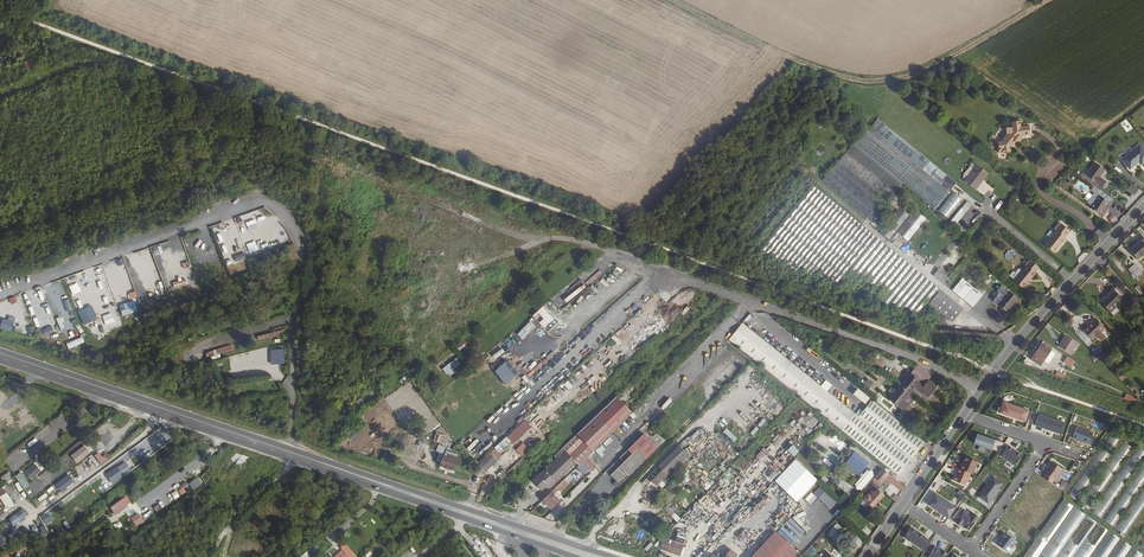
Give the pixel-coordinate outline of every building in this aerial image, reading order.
[(28,73),(35,70),(29,59),(23,62),(28,73)] [(871,219),(901,182),(933,207),(949,187),(869,123),(838,160),(822,179),(865,214),(871,219)] [(1008,135),(1002,141),(999,142),(1000,152),(1011,151),(1011,146),(1016,143),(1021,143),(1020,137),(1032,137),(1031,128),(1023,128),(1022,123),(1014,123),(1014,129),(1010,128),(1008,131),(1008,135)] [(1139,145),(1130,152),(1121,160),(1128,169),(1138,161),(1140,164),(1143,161),(1143,150),(1139,145)] [(1096,163),(1086,176),(1084,175),(1081,178),(1091,184),(1094,187),(1100,191),(1106,182),(1100,177),(1105,170),(1096,163)] [(973,188),(985,173),(974,164),(962,179),(973,188)] [(817,185),(860,221),(865,214),(822,179),(817,185)] [(1058,186),(1065,188),(1066,181),(1060,180),(1058,186)] [(982,183),(977,188),(984,195),(989,190),(982,183)] [(1094,187),(1091,184),(1088,188),(1091,191),(1084,200),(1088,203),(1086,205),(1090,208),(1101,216),(1110,203),(1113,200),(1100,191),(1094,187)] [(1127,189),(1134,195),(1139,189),(1131,184),(1127,189)] [(941,226),(968,193),(958,185),(932,218),(941,226)] [(816,189),(764,254),(783,267),(787,263),(802,273),(805,268),(820,279),(823,276),(836,286),(837,284),(848,293),(851,289),(860,296),(863,293),(881,307),(884,303),(892,310),(895,307),(904,314),(907,310),(916,317),(928,301),(938,288),(816,189)] [(878,230),(900,248),(925,217),(904,200),(878,230)] [(967,201),(951,221),(956,225),(972,205),(967,201)] [(1101,216),(1103,217),(1112,204),(1110,203),(1101,216)] [(1113,213),(1108,218),(1113,223),(1118,219),(1113,213)] [(1067,237),(1066,237),(1071,231),(1060,222),(1055,228),(1056,229),(1044,245),(1054,252),(1067,237)] [(1132,251),(1139,260),(1143,256),(1143,242),(1143,241),(1140,244),(1139,242),(1131,249),(1132,250),(1132,251)] [(207,244),(198,245),(199,254),(208,253),(207,244)] [(152,248),(155,258),(160,257),(157,246),(152,248)] [(139,253),(142,261),(148,259),(146,251),(139,253)] [(234,256),(237,262),(246,258),(243,252),(234,256)] [(1013,258),(1017,262),(1021,257),(1017,254),(1013,258)] [(200,255),(195,257),(200,273),(205,271),(200,255)] [(1027,257),(1023,262),(1024,263),(1012,279),(1021,286),(1034,271),(1033,270),(1037,265),(1027,257)] [(161,269),(169,266),(167,259),(158,262),(161,269)] [(1136,264),(1129,270),(1137,278),(1143,272),(1136,264)] [(169,268),(161,270),(163,278),(171,276),(169,268)] [(943,282),(948,276),(938,268),(933,275),(943,282)] [(118,276),(121,284),(129,282),(127,274),(118,276)] [(965,281),(960,277),(951,289),(972,306),(984,290),(977,284),(973,281),(970,284),(965,281)] [(146,289),(153,286),(151,278),(143,281),(146,289)] [(185,278),(173,281),(174,288),(187,285),(185,278)] [(1140,294),(1143,292),(1139,284),(1135,287),(1140,294)] [(1012,304),(1011,302),(1015,297),(1001,285),(996,290),(999,292),(992,300),(1006,311),(1012,304)] [(107,286),(98,289),(101,297),(109,295),(107,286)] [(951,320),(959,310),(947,301),(950,298),(938,288),(928,301),(951,320)] [(1123,300),(1113,289),(1109,294),(1109,295),(1102,302),(1114,315),(1120,309),(1116,306),(1123,300)] [(125,290),(116,292),(118,301),(127,299),(125,290)] [(947,301),(959,310),(962,307),(950,298),(947,301)] [(63,300),(67,311),(72,310),(68,299),(63,300)] [(550,301),(541,308),(545,312),(553,305),(550,301)] [(91,305),(77,311),(84,325),(98,318),(91,305)] [(136,306),(120,310),(122,316),(137,311),(136,306)] [(32,318),(36,326),(44,323),(40,315),(32,318)] [(1096,317),(1084,329),(1093,339),(1105,327),(1096,317)] [(0,326),(0,328),(11,331),(14,321),(2,318),(0,326)] [(74,325),(80,334),(83,331),(78,322),(74,325)] [(523,323),(518,328),(523,334),(529,329),(523,323)] [(741,323),(728,339),(897,476),(910,460),(857,417),(741,323)] [(42,330),(44,336),(54,331),(52,326),(42,330)] [(284,335),(283,330),(257,335),(258,339),(284,335)] [(530,344),(536,340),(531,334),(526,338),(530,344)] [(1055,347),(1044,340),(1042,343),(1035,354),(1032,358),(1041,364),(1044,359),(1048,362),(1049,363),(1055,351),(1053,350),(1055,347)] [(1091,350),(1080,343),(1076,350),(1075,349),(1072,353),(1083,361),(1091,350)] [(206,352),(208,357),(233,349),(232,344),(206,352)] [(1101,360),(1106,356),(1096,345),(1091,350),(1101,360)] [(285,363),(283,349),(271,350),(272,364),(285,363)] [(1075,360),(1068,355),(1064,361),(1072,365),(1075,360)] [(456,357),(442,368),(449,377),(463,366),(456,357)] [(933,373),(917,365),(910,374),(933,393),(934,391),(933,390),(936,386),(928,380),(933,373)] [(908,394),(914,387),(927,398),(930,394),(932,394),(933,393),(910,374),(900,387),(908,394)] [(868,378),(863,382),(868,388),(873,383),(868,378)] [(563,385),(569,390),(573,386),(567,380),(563,385)] [(828,390),(832,385),(826,380),(822,384),(828,390)] [(908,405),(903,401),(908,394),(900,387),(890,400),(903,411),(908,405)] [(857,388),(853,395),(866,404),(871,397),(857,388)] [(1138,398),(1127,392),(1124,397),(1135,401),(1138,398)] [(356,410),(365,403),(361,397),(351,404),(356,410)] [(572,465),(575,467),(628,415),(612,399),(550,458),(554,461),(531,484),(539,492),(544,487),(547,490),(572,465)] [(910,460),(923,443),(870,401),(857,417),(910,460)] [(1005,401),(1001,412),(1030,422),(1034,411),(1005,401)] [(1055,429),(1063,432),(1067,422),(1040,413),(1036,424),(1055,430),(1055,429)] [(489,425),(497,417),(495,414),(487,422),(489,425)] [(760,427),(766,421),(763,418),(758,425),(760,427)] [(513,444),(531,427),(524,420),(490,453),(497,460),(502,455),(499,453),(511,441),(513,444)] [(750,433),(753,435),(759,429),(756,426),(750,433)] [(1075,437),(1092,443),(1096,432),(1079,426),(1075,437)] [(734,442),(738,438),(726,428),(723,432),(734,442)] [(690,436),(693,440),(700,434),(697,431),(690,436)] [(444,444),(446,435),(436,432),(433,440),(444,444)] [(535,432),(528,439),(530,441),(519,450),(522,454),(540,438),(535,432)] [(997,439),(979,433),(975,443),(993,449),(997,439)] [(1111,434),(1069,495),(1077,500),(1119,440),(1111,434)] [(630,456),(608,477),(618,486),(655,450),(642,436),(625,452),(630,456)] [(473,439),(466,446),(468,449),(476,442),(473,439)] [(112,450),(119,444),(117,441),(110,447),(112,450)] [(1008,447),(1005,444),(999,451),(1003,454),(1002,455),(1016,465),(1024,454),(1010,444),(1008,447)] [(686,453),(679,445),(658,466),(661,469),(666,474),(686,453)] [(1093,516),(1102,521),(1143,452),(1143,450),(1136,445),(1093,516)] [(90,453),(84,446),(71,457),(77,464),(90,453)] [(144,457),(151,454),(148,447),(141,450),(144,457)] [(856,451),(844,463),(858,476),(870,463),(856,451)] [(107,452),(102,456),(99,452),(94,455),(101,464),(111,457),(107,452)] [(491,453),(478,465),(484,472),(497,459),(491,453)] [(743,468),(750,459),(742,453),(736,462),(743,468)] [(446,454),(445,456),(441,455),(438,464),(440,465),(438,468),(452,473),(453,469),(455,469),(459,458),(446,454)] [(979,462),(967,456),(963,464),(961,463),(959,468),(958,467),(955,472),(957,472),(953,480),(965,487),(972,474),(973,475),(979,462)] [(827,459),(822,466),(826,468),(831,461),(827,459)] [(1053,483),(1064,467),(1054,460),(1045,472),(1047,473),(1044,477),(1053,483)] [(1011,470),(1014,466),(1008,461),(1004,465),(1011,470)] [(1115,527),(1143,482),(1143,461),(1105,520),(1115,527)] [(117,468),(117,467),(105,475),(111,485),(123,476),(123,475),(130,470),(125,462),(117,468)] [(62,475),(68,469),(62,464),(57,469),(62,475)] [(36,466),(26,474),(30,479),(34,476),(33,475),(39,470),(36,466)] [(497,474),(502,478),(508,473),(503,468),(497,474)] [(666,474),(661,469),(651,480),(656,485),(666,474)] [(854,485),(860,491),(875,475),(869,469),(854,485)] [(879,483),(888,473),(882,469),(873,477),(879,483)] [(5,480),(11,475),(9,471),(2,476),(5,480)] [(65,472),(54,482),(62,492),(74,482),(65,472)] [(22,474),(17,478),(23,487),(29,483),(22,474)] [(998,488),(1003,481),(995,476),(980,496),(990,503),(999,489),(998,488)] [(188,484),(193,491),(202,485),(196,477),(188,484)] [(564,479),(556,487),(561,492),(568,483),(564,479)] [(1059,488),(1065,491),(1069,483),(1063,480),(1059,488)] [(867,495),(865,495),(863,498),(863,499),(871,507),(882,496),(877,491),(879,489),(874,484),(865,492),(868,494),(867,495)] [(58,496),(62,493),(55,485),(52,488),(58,496)] [(830,509),(837,502),(820,486),(813,493),(830,509)] [(1126,535),(1143,508),(1143,487),(1117,528),(1126,535)] [(41,504),(56,497),(52,489),(37,496),(41,504)] [(7,510),(14,505),(6,492),(0,496),(0,499),(7,510)] [(805,499),(812,506),(819,499),(812,492),(805,499)] [(950,517),(958,506),(937,492),(929,503),(950,517)] [(550,508),(555,504),(547,495),(542,500),(550,508)] [(115,514),(127,506),(123,500),(111,509),(115,514)] [(1062,500),(1024,556),(1143,556),(1143,554),(1062,500)] [(611,502),(600,513),(603,516),(614,506),(611,502)] [(153,507),(156,512),(161,509),(158,504),(153,507)] [(668,505),(664,508),(676,522),(680,518),(668,505)] [(13,527),(28,515),(22,508),(8,519),(13,527)] [(969,528),(971,528),(980,516),(974,512),(972,514),(965,509),(965,511),(961,508),(954,518),(958,521),(957,522),(962,525),(964,523),(966,524),(967,527),(969,528)] [(138,513),(130,518),(136,527),(144,521),(138,513)] [(571,525),(576,529),(580,524),(575,520),(571,525)] [(837,523),(827,534),(837,543),(847,533),(837,523)] [(780,524),(749,556),(790,556),(802,545),(780,524)] [(42,537),(48,534),(43,526),(37,529),(42,537)] [(927,550),(933,540),(926,536),(926,535),(913,526),(906,536),(927,550)] [(852,547),(860,539),(854,533),(846,542),(852,547)] [(1009,551),(1017,539),(1008,533),(1005,538),(1004,539),(1011,544),(1007,549),(1009,551)] [(658,548),(679,555),(683,544),(662,537),(658,548)] [(1001,540),(999,544),(1007,549),(1011,544),(1004,539),(1003,540),(1001,540)] [(650,542),(644,549),(647,551),(653,545),(650,542)] [(344,544),(339,549),(341,551),(346,556),(356,556),(344,544)] [(320,552),(315,545),(300,555),(301,556),(312,556),(320,552)] [(932,556),(948,556),(951,553),(947,550),(946,551),(944,549),(938,545),(930,556),(932,556)]
